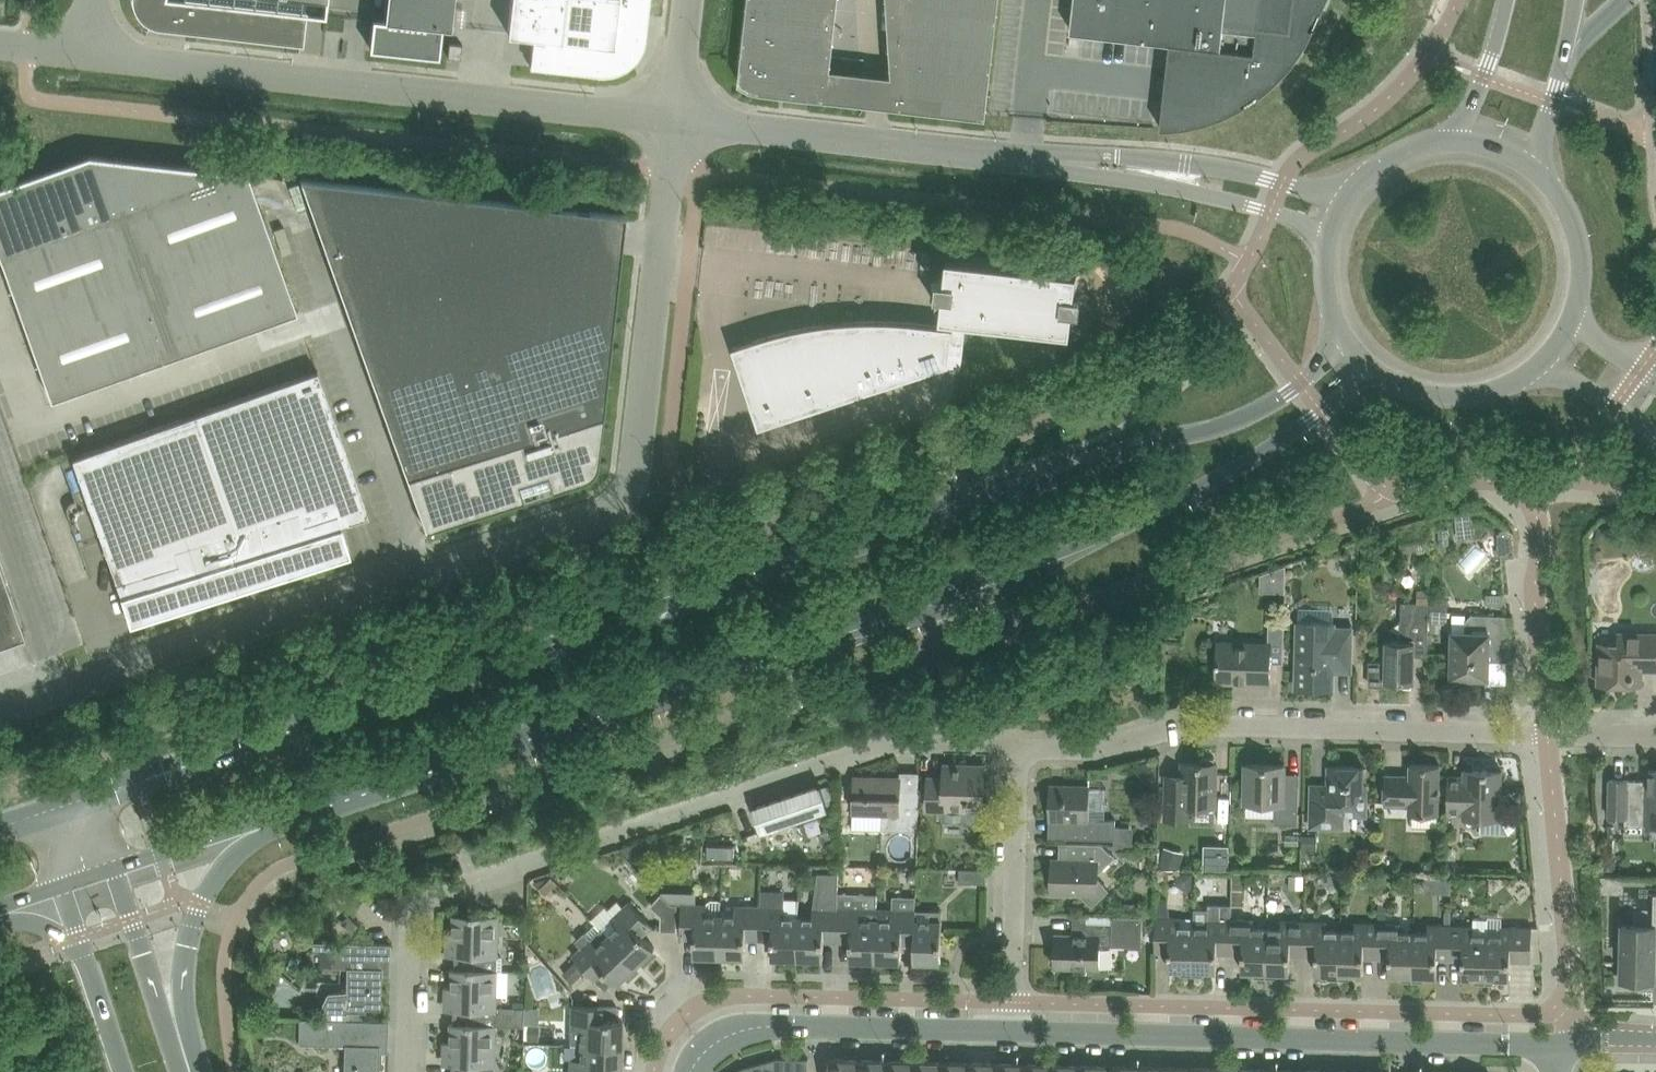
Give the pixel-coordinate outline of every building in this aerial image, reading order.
[(187,26),(302,39),(306,9),(326,11),(327,0),(134,0),(135,2),(136,4),(137,7),(138,9),(140,11),(141,13),(143,15),(145,17),(147,18),(150,20),(152,21),(153,20),(161,16),(176,18),(187,26)] [(452,25),(455,0),(387,0),(385,18),(373,17),(370,47),(439,55),(443,25),(452,26),(452,25)] [(508,31),(534,34),(530,65),(559,68),(560,55),(585,57),(585,60),(586,57),(611,60),(610,63),(611,63),(611,60),(631,62),(607,32),(609,17),(611,17),(613,16),(615,14),(616,12),(616,9),(616,7),(614,5),(613,4),(610,3),(636,6),(637,0),(512,0),(508,31)] [(828,98),(838,0),(749,0),(740,82),(751,88),(762,90),(828,98)] [(901,106),(987,116),(1001,0),(895,0),(892,28),(894,28),(894,26),(901,27),(894,88),(896,88),(896,86),(903,87),(901,106)] [(1161,128),(1170,127),(1178,127),(1187,126),(1196,124),(1201,122),(1210,120),(1219,117),(1224,115),(1232,111),(1241,107),(1249,103),(1254,99),(1261,94),(1268,88),(1273,84),(1280,78),(1284,74),(1288,69),(1292,65),(1295,60),(1299,55),(1302,51),(1307,43),(1309,38),(1313,31),(1327,0),(1075,0),(1071,30),(1171,42),(1168,69),(1161,128)] [(450,41),(448,56),(461,57),(463,43),(450,41)] [(134,159),(89,154),(96,174),(6,207),(7,208),(9,207),(21,242),(0,249),(0,248),(0,253),(52,398),(297,311),(248,172),(134,159)] [(303,178),(302,180),(426,527),(425,527),(426,529),(525,498),(523,490),(550,482),(552,489),(585,479),(588,478),(589,477),(592,474),(593,473),(595,471),(596,468),(597,466),(598,464),(598,461),(599,459),(626,214),(303,178)] [(769,336),(735,347),(761,425),(951,362),(951,355),(974,358),(978,318),(1072,329),(1075,305),(1080,305),(1081,296),(1076,295),(1079,271),(950,256),(947,280),(927,278),(922,323),(914,322),(893,321),(872,320),(849,321),(830,323),(816,325),(788,331),(769,336)] [(104,544),(103,548),(120,563),(117,579),(122,593),(121,593),(130,622),(240,588),(238,582),(268,572),(270,578),(351,553),(341,523),(369,514),(318,369),(73,456),(104,544)] [(1472,515),(1455,517),(1457,534),(1474,532),(1472,515)] [(1598,525),(1595,538),(1609,541),(1612,528),(1598,525)] [(1501,532),(1499,532),(1501,555),(1513,554),(1511,533),(1506,529),(1500,530),(1501,532)] [(1486,594),(1486,604),(1505,604),(1505,594),(1486,594)] [(1431,598),(1431,623),(1448,623),(1449,599),(1431,598)] [(1371,661),(1370,684),(1385,684),(1386,681),(1395,681),(1414,681),(1415,655),(1428,655),(1429,633),(1429,620),(1429,602),(1403,601),(1402,628),(1402,640),(1395,640),(1387,640),(1386,661),(1371,661)] [(905,613),(908,627),(955,618),(952,604),(905,613)] [(1508,614),(1486,614),(1470,613),(1466,616),(1466,630),(1453,630),(1452,676),(1489,677),(1490,659),(1512,660),(1508,614)] [(1296,687),(1330,688),(1334,688),(1334,670),(1351,670),(1352,628),(1335,627),(1335,623),(1298,622),(1296,687)] [(1218,641),(1217,680),(1270,682),(1271,662),(1283,663),(1285,623),(1269,623),(1269,643),(1218,641)] [(1634,684),(1634,668),(1655,669),(1655,632),(1619,631),(1619,642),(1599,642),(1598,670),(1605,670),(1604,682),(1598,682),(1598,683),(1634,684)] [(1022,702),(1009,701),(1009,714),(1022,715),(1022,702)] [(1166,806),(1166,818),(1191,819),(1191,805),(1216,806),(1217,785),(1217,763),(1215,763),(1215,757),(1203,757),(1203,762),(1183,762),(1182,774),(1167,774),(1167,784),(1166,806)] [(964,823),(983,823),(983,818),(984,818),(985,764),(945,763),(944,776),(929,776),(928,810),(941,810),(941,817),(943,817),(943,820),(965,820),(964,823)] [(1247,763),(1246,785),(1246,801),(1275,802),(1275,823),(1298,823),(1299,784),(1284,784),(1285,764),(1247,763)] [(1385,795),(1384,804),(1395,804),(1410,805),(1409,812),(1413,812),(1439,813),(1439,793),(1448,794),(1448,782),(1440,782),(1440,764),(1411,763),(1410,774),(1395,774),(1385,774),(1385,795)] [(1311,805),(1311,826),(1344,827),(1344,814),(1344,810),(1367,811),(1367,806),(1368,785),(1364,784),(1364,766),(1329,765),(1328,784),(1312,784),(1311,805)] [(1448,794),(1448,797),(1448,811),(1463,812),(1463,816),(1481,816),(1480,831),(1509,832),(1516,826),(1516,808),(1502,808),(1503,770),(1464,769),(1464,775),(1449,775),(1448,782),(1448,794)] [(1655,824),(1655,769),(1649,769),(1649,779),(1610,779),(1609,816),(1625,816),(1625,823),(1655,824)] [(888,776),(854,775),(853,810),(886,811),(885,828),(918,829),(919,788),(920,772),(901,772),(901,780),(888,780),(888,776)] [(821,784),(753,807),(761,830),(829,807),(828,804),(835,801),(829,784),(822,786),(821,784)] [(1064,789),(1051,789),(1050,819),(1054,819),(1054,837),(1125,839),(1126,821),(1116,821),(1116,819),(1089,818),(1090,785),(1064,785),(1064,789)] [(829,832),(820,835),(823,844),(832,841),(829,832)] [(1303,835),(1303,849),(1317,849),(1318,835),(1303,835)] [(644,840),(633,851),(644,863),(656,853),(644,840)] [(1053,858),(1052,892),(1078,892),(1090,906),(1108,889),(1098,878),(1098,874),(1115,856),(1102,843),(1066,842),(1066,854),(1063,854),(1063,859),(1053,858)] [(708,844),(707,857),(735,858),(735,844),(708,844)] [(1205,849),(1204,870),(1229,870),(1229,849),(1205,849)] [(1163,852),(1160,864),(1179,869),(1182,857),(1163,852)] [(1602,858),(1601,871),(1616,872),(1616,858),(1604,858),(1602,858)] [(1449,862),(1449,873),(1462,873),(1462,868),(1457,862),(1449,862)] [(959,882),(987,882),(987,868),(960,868),(959,882)] [(825,933),(838,933),(839,907),(840,872),(824,872),(821,907),(814,907),(814,916),(799,916),(798,957),(824,958),(825,933)] [(1290,874),(1289,888),(1303,888),(1304,875),(1290,874)] [(549,875),(533,882),(545,895),(557,883),(549,875)] [(662,893),(652,904),(653,905),(655,907),(663,914),(662,929),(678,929),(678,903),(672,903),(664,895),(662,893)] [(1622,925),(1621,980),(1655,980),(1655,970),(1655,893),(1654,926),(1622,925)] [(798,957),(799,916),(800,898),(785,898),(785,906),(761,905),(760,932),(773,932),(772,957),(798,957)] [(683,903),(682,929),(686,930),(686,934),(695,934),(695,955),(720,955),(721,914),(722,900),(710,900),(707,904),(683,903)] [(626,918),(608,935),(637,965),(655,947),(638,929),(648,920),(633,904),(630,901),(620,911),(626,918)] [(1194,925),(1193,971),(1204,972),(1207,969),(1217,969),(1217,953),(1217,950),(1217,948),(1230,949),(1231,918),(1231,904),(1209,904),(1208,917),(1208,925),(1194,925)] [(747,931),(760,932),(761,905),(747,905),(747,915),(721,914),(720,955),(746,956),(747,931)] [(1122,905),(1122,914),(1137,915),(1137,905),(1122,905)] [(850,959),(876,959),(877,918),(852,917),(853,908),(839,907),(838,933),(851,934),(850,959)] [(903,935),(915,936),(916,919),(917,909),(892,909),(892,918),(877,918),(876,959),(902,960),(903,935)] [(915,936),(915,960),(941,961),(942,920),(942,910),(931,910),(931,919),(916,919),(915,936)] [(1378,911),(1378,922),(1386,922),(1387,911),(1378,911)] [(446,931),(445,945),(455,946),(455,954),(455,956),(454,968),(451,968),(497,970),(501,970),(502,956),(497,956),(498,936),(498,914),(452,913),(451,932),(446,931)] [(1055,966),(1055,975),(1056,975),(1056,966),(1100,967),(1101,944),(1111,944),(1111,940),(1142,941),(1143,916),(1113,915),(1087,914),(1086,933),(1086,934),(1074,934),(1070,934),(1056,933),(1055,966)] [(1182,971),(1193,971),(1194,925),(1180,925),(1180,916),(1157,916),(1156,951),(1170,952),(1169,968),(1179,969),(1182,971)] [(1451,923),(1450,955),(1463,955),(1463,959),(1463,960),(1463,970),(1463,976),(1473,976),(1476,979),(1486,979),(1487,970),(1488,933),(1488,917),(1474,917),(1474,924),(1451,923)] [(1231,918),(1230,949),(1243,949),(1243,953),(1243,970),(1253,970),(1255,973),(1266,973),(1268,927),(1253,927),(1254,918),(1231,918)] [(1268,927),(1266,973),(1277,974),(1280,971),(1290,971),(1291,955),(1291,950),(1304,951),(1304,920),(1282,919),(1282,927),(1268,927)] [(1304,920),(1304,951),(1317,951),(1317,955),(1316,972),(1326,972),(1329,975),(1340,975),(1341,929),(1327,929),(1327,920),(1304,920)] [(1341,929),(1340,975),(1351,975),(1353,973),(1364,973),(1364,959),(1364,957),(1364,952),(1377,953),(1378,922),(1355,921),(1355,929),(1341,929)] [(637,965),(608,935),(595,922),(577,939),(583,946),(573,955),(591,974),(601,965),(618,983),(637,965)] [(1378,922),(1377,953),(1390,953),(1390,957),(1389,974),(1395,974),(1400,974),(1402,977),(1413,977),(1414,931),(1400,930),(1400,922),(1395,922),(1386,922),(1378,922)] [(1414,931),(1413,977),(1424,977),(1427,975),(1437,975),(1437,959),(1437,954),(1450,955),(1451,923),(1445,923),(1429,923),(1428,931),(1414,931)] [(1487,970),(1486,979),(1497,979),(1500,977),(1510,977),(1511,961),(1511,956),(1531,957),(1531,961),(1541,961),(1539,927),(1532,927),(1532,926),(1511,925),(1502,925),(1502,933),(1488,933),(1487,970)] [(320,1012),(320,1018),(366,1019),(366,1007),(382,1007),(383,973),(390,973),(391,942),(313,940),(312,965),(347,966),(347,992),(329,993),(320,1012)] [(575,961),(563,973),(572,983),(585,971),(575,961)] [(449,1022),(449,1023),(495,1024),(524,1024),(525,1006),(496,1005),(497,970),(451,968),(450,986),(444,986),(444,1009),(453,1009),(453,1023),(449,1022)] [(571,1044),(580,1044),(622,1045),(623,1019),(598,1018),(598,1005),(572,1005),(571,1044)] [(299,1043),(345,1044),(344,1071),(380,1071),(380,1052),(380,1051),(381,1044),(388,1044),(389,1020),(366,1019),(320,1018),(300,1017),(299,1043)] [(482,1064),(494,1065),(495,1024),(449,1023),(449,1041),(443,1041),(442,1063),(452,1064),(451,1071),(482,1071),(482,1064)] [(528,1024),(527,1038),(538,1039),(539,1024),(528,1024)] [(570,1071),(596,1071),(596,1070),(621,1070),(622,1045),(580,1044),(580,1058),(570,1058),(570,1071)] [(809,1058),(778,1057),(743,1067),(736,1071),(808,1071),(809,1058)] [(858,1058),(857,1058),(857,1059),(831,1058),(831,1057),(830,1057),(829,1071),(857,1071),(858,1058)] [(885,1059),(859,1059),(859,1058),(858,1058),(857,1071),(885,1071),(885,1059)] [(913,1060),(886,1060),(887,1059),(885,1059),(885,1071),(913,1071),(913,1060)] [(940,1061),(914,1060),(914,1059),(913,1059),(913,1060),(913,1071),(940,1071),(940,1061)] [(968,1062),(942,1061),(942,1060),(940,1060),(940,1061),(940,1071),(968,1071),(968,1062)] [(995,1063),(970,1062),(970,1061),(968,1061),(968,1062),(968,1071),(995,1071),(995,1063)] [(1023,1063),(996,1062),(997,1062),(996,1062),(995,1063),(995,1071),(1023,1071),(1023,1063)] [(1023,1071),(1050,1071),(1050,1064),(1024,1063),(1024,1062),(1023,1062),(1023,1063),(1023,1071)] [(1078,1065),(1051,1064),(1051,1063),(1050,1071),(1078,1071),(1078,1065)] [(1078,1071),(1106,1071),(1106,1064),(1105,1064),(1105,1065),(1079,1065),(1079,1064),(1078,1064),(1078,1065),(1078,1071)]
